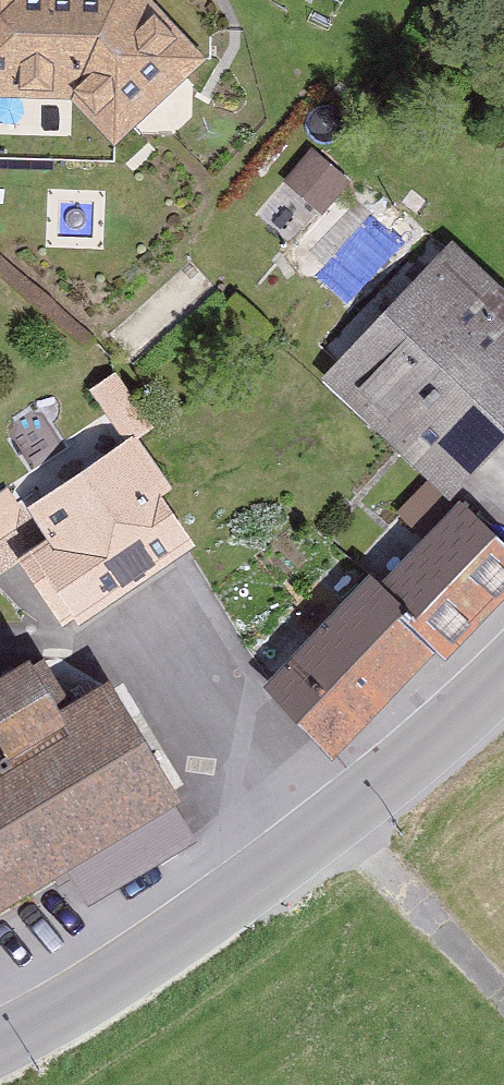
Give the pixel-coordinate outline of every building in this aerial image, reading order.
[(88,101),(133,144),(222,61),(169,0),(0,0),(0,100),(88,101)] [(294,174),(326,202),(349,175),(317,148),(294,174)] [(321,380),(450,500),(503,442),(503,289),(452,240),(321,380)] [(74,619),(79,627),(196,547),(162,496),(171,489),(134,435),(27,508),(46,540),(18,559),(63,627),(74,619)] [(18,559),(46,540),(27,508),(9,486),(0,492),(0,573),(18,559)] [(379,582),(436,653),(447,662),(503,599),(503,543),(460,501),(379,582)] [(333,761),(436,653),(379,582),(371,574),(263,687),(333,761)] [(66,712),(38,663),(0,684),(0,911),(183,809),(113,685),(66,712)]
